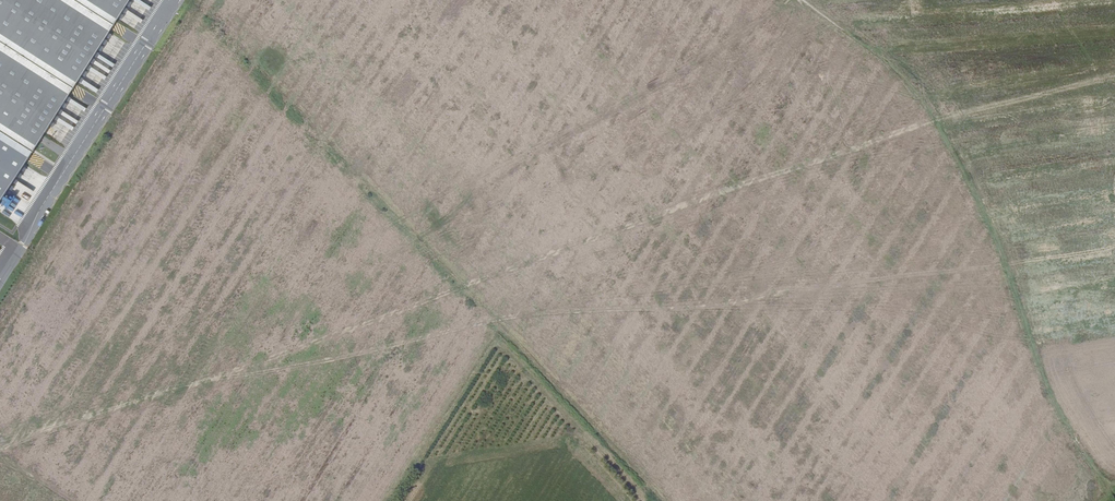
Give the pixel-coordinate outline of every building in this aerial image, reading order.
[(130,0),(0,0),(0,205),(130,0)]
